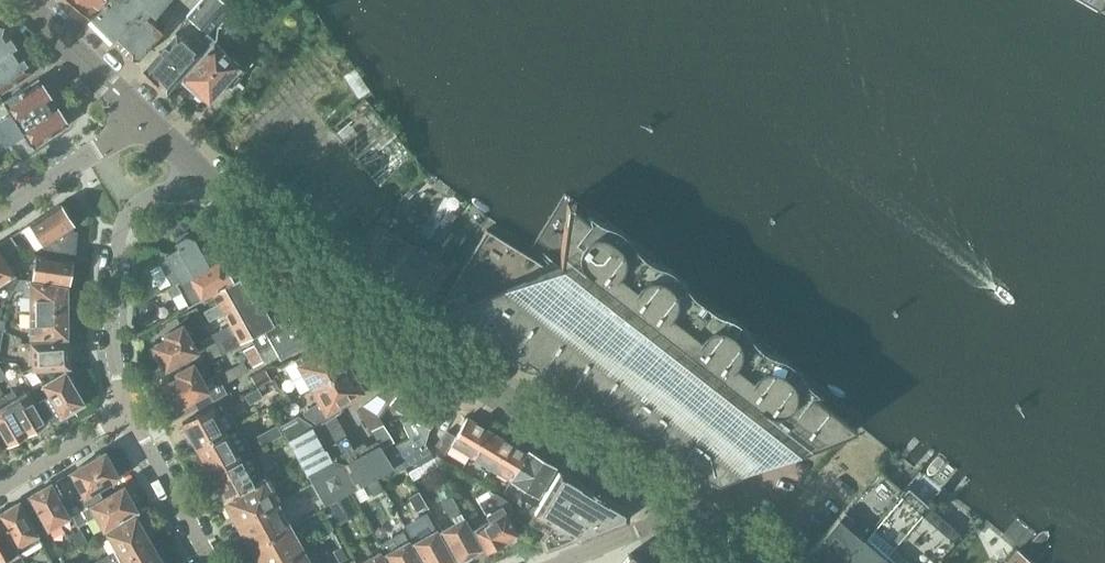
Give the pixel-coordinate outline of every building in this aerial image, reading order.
[(102,0),(70,0),(88,16),(102,0)] [(113,40),(139,11),(146,17),(150,12),(154,15),(167,0),(104,0),(90,17),(113,41),(113,40)] [(201,28),(224,2),(223,0),(199,0),(186,15),(201,28)] [(243,2),(239,6),(246,11),(249,7),(243,2)] [(237,4),(227,15),(235,23),(246,11),(239,6),(237,4)] [(139,11),(113,40),(131,59),(138,59),(162,31),(146,17),(139,11)] [(215,38),(213,40),(221,47),(238,26),(235,23),(227,15),(217,27),(215,38)] [(18,48),(3,25),(0,24),(0,59),(18,48)] [(166,94),(180,78),(200,55),(188,45),(184,41),(175,33),(142,70),(157,85),(157,84),(166,94)] [(200,55),(180,78),(195,91),(195,94),(201,99),(204,98),(208,102),(225,81),(231,86),(247,69),(241,64),(242,64),(240,58),(233,52),(227,51),(226,52),(221,47),(213,40),(200,55)] [(0,59),(0,93),(33,71),(18,48),(0,59)] [(3,101),(12,114),(0,122),(0,135),(53,101),(38,79),(3,101)] [(332,126),(380,185),(404,160),(412,154),(366,99),(332,126)] [(6,146),(24,134),(33,147),(68,124),(53,102),(0,136),(0,137),(6,146)] [(313,164),(305,171),(317,183),(325,176),(313,164)] [(380,277),(387,282),(411,244),(400,238),(409,227),(405,224),(421,205),(417,201),(402,221),(393,232),(371,267),(378,272),(378,273),(379,273),(380,277)] [(43,254),(70,259),(71,255),(75,255),(77,231),(72,231),(73,227),(75,225),(68,215),(68,212),(64,206),(61,205),(60,203),(30,223),(44,245),(43,254)] [(616,424),(621,424),(621,425),(634,433),(637,429),(647,435),(649,442),(662,450),(665,446),(675,453),(677,459),(690,468),(693,464),(703,470),(705,477),(717,485),(721,483),(721,482),(733,462),(747,471),(747,473),(765,466),(763,464),(796,451),(798,452),(811,447),(811,446),(835,414),(841,419),(842,418),(581,215),(581,216),(575,223),(567,222),(565,221),(559,267),(551,270),(486,229),(438,306),(448,311),(443,313),(466,328),(469,324),(479,331),(481,337),(494,346),(497,342),(507,348),(509,355),(522,363),(525,359),(535,366),(537,372),(550,381),(553,377),(563,383),(565,390),(578,398),(581,394),(591,401),(593,407),(606,415),(603,418),(607,421),(612,423),(616,424)] [(399,285),(406,290),(442,234),(443,234),(447,228),(439,223),(421,251),(411,244),(387,282),(392,285),(397,285),(398,285),(399,285)] [(442,234),(406,290),(426,303),(448,268),(436,260),(456,228),(450,224),(447,228),(443,234),(442,234)] [(171,285),(212,262),(204,245),(199,248),(193,237),(194,234),(186,231),(177,236),(176,240),(175,241),(177,246),(177,247),(168,252),(160,250),(157,260),(171,285)] [(0,242),(0,244),(7,254),(18,246),(11,235),(0,242)] [(7,279),(9,283),(8,285),(12,287),(17,278),(0,252),(0,284),(7,279)] [(32,279),(66,285),(68,285),(69,283),(71,280),(72,273),(71,270),(72,259),(70,259),(43,254),(38,253),(36,253),(32,279)] [(189,305),(211,292),(233,280),(232,277),(233,274),(230,268),(227,268),(225,265),(224,266),(219,258),(212,262),(171,285),(166,288),(171,296),(181,291),(189,305)] [(282,319),(269,306),(258,295),(252,299),(239,277),(233,280),(211,292),(218,304),(204,311),(209,320),(222,312),(229,324),(212,334),(212,335),(216,341),(222,353),(264,329),(282,319)] [(24,279),(17,278),(12,289),(24,288),(24,279)] [(30,279),(30,311),(70,311),(70,299),(67,297),(66,285),(32,279),(30,279)] [(243,350),(248,357),(289,334),(290,337),(313,324),(312,323),(308,325),(299,309),(282,319),(264,329),(269,338),(266,340),(260,339),(253,343),(253,344),(243,350)] [(70,311),(30,311),(30,336),(67,336),(67,325),(70,323),(70,311)] [(289,334),(248,357),(253,366),(263,360),(266,366),(319,336),(313,324),(290,337),(289,334)] [(160,358),(166,369),(196,351),(182,325),(165,334),(167,338),(153,346),(154,347),(153,351),(156,357),(160,358)] [(216,341),(212,335),(204,340),(207,346),(216,341)] [(68,343),(68,340),(32,342),(33,369),(70,366),(69,355),(72,351),(71,344),(68,343)] [(212,358),(222,353),(216,341),(207,346),(212,358)] [(298,364),(311,387),(348,366),(343,357),(328,347),(298,364)] [(244,361),(217,376),(222,383),(233,377),(248,369),(244,361)] [(222,383),(217,376),(216,374),(203,382),(193,363),(176,373),(178,376),(163,384),(165,387),(164,391),(166,396),(170,397),(176,408),(193,398),(199,408),(226,392),(222,383)] [(306,413),(319,422),(335,413),(339,411),(341,404),(362,390),(357,382),(360,380),(361,374),(357,366),(351,364),(348,366),(311,387),(299,393),(308,409),(304,411),(306,413)] [(274,378),(268,369),(255,377),(261,386),(274,378)] [(42,385),(40,382),(31,388),(50,420),(60,414),(60,416),(83,403),(73,386),(76,381),(71,373),(66,373),(64,371),(42,385)] [(389,402),(409,414),(425,389),(405,377),(389,402)] [(262,397),(257,388),(244,395),(249,403),(262,397)] [(425,389),(409,414),(403,424),(409,436),(383,449),(396,471),(430,451),(419,432),(429,426),(445,401),(425,389)] [(13,391),(4,395),(28,435),(43,426),(44,423),(47,421),(28,390),(16,397),(13,391)] [(4,395),(0,398),(0,435),(6,445),(9,444),(12,444),(28,435),(4,395)] [(195,445),(196,448),(236,425),(230,414),(223,412),(218,402),(182,422),(188,433),(186,437),(190,445),(195,445)] [(357,410),(364,418),(373,412),(366,402),(357,410)] [(335,413),(319,422),(320,423),(309,429),(305,420),(298,416),(281,425),(324,504),(393,467),(376,441),(366,447),(368,450),(359,455),(335,413)] [(451,444),(471,456),(487,429),(466,417),(455,435),(451,444)] [(394,441),(383,423),(371,429),(382,448),(394,441)] [(256,436),(261,446),(282,434),(276,424),(256,436)] [(209,471),(238,455),(249,449),(236,425),(196,448),(201,457),(199,461),(204,469),(208,469),(209,471)] [(475,479),(482,483),(507,440),(487,429),(471,456),(485,464),(475,479)] [(439,453),(451,444),(455,435),(447,430),(431,443),(439,453)] [(482,483),(490,487),(502,494),(507,486),(493,478),(497,471),(510,479),(527,452),(507,440),(482,483)] [(527,452),(510,479),(510,480),(538,497),(556,467),(528,450),(527,452)] [(119,476),(104,451),(70,471),(84,496),(97,489),(119,476)] [(430,451),(442,472),(448,462),(430,451)] [(219,489),(225,499),(261,479),(256,470),(257,464),(251,452),(240,459),(211,475),(212,476),(210,480),(215,489),(219,489)] [(209,471),(211,475),(240,459),(238,455),(209,471)] [(433,457),(418,465),(422,473),(437,464),(433,457)] [(553,523),(560,527),(578,538),(627,519),(627,518),(627,511),(628,511),(606,498),(585,486),(585,485),(564,472),(564,473),(559,470),(534,512),(553,523)] [(878,470),(856,496),(880,516),(902,491),(878,470)] [(234,523),(235,525),(276,502),(263,478),(261,479),(225,499),(226,502),(223,503),(231,517),(233,516),(236,521),(234,523)] [(28,495),(47,529),(69,516),(50,483),(28,495)] [(508,484),(507,486),(502,494),(507,497),(513,487),(508,484)] [(104,530),(137,511),(123,486),(102,498),(97,489),(84,496),(78,500),(89,518),(95,515),(104,530)] [(946,548),(963,530),(955,524),(952,527),(924,502),(908,488),(842,562),(933,562),(946,548)] [(507,501),(489,489),(476,496),(480,503),(490,519),(477,527),(473,519),(470,521),(474,528),(487,551),(504,542),(504,541),(506,540),(507,541),(510,543),(515,540),(516,536),(515,535),(517,534),(505,513),(512,509),(507,501)] [(62,497),(67,506),(78,500),(73,491),(62,497)] [(453,517),(455,521),(441,530),(458,561),(460,559),(464,561),(470,558),(471,554),(481,548),(451,495),(441,501),(451,518),(453,517)] [(856,496),(809,549),(826,562),(838,562),(880,516),(856,496)] [(78,525),(89,518),(78,500),(67,506),(78,525)] [(16,547),(21,556),(43,544),(18,501),(0,512),(0,518),(16,547)] [(526,501),(519,513),(528,518),(535,506),(526,501)] [(249,545),(251,547),(289,526),(276,502),(235,525),(236,527),(239,525),(242,531),(239,532),(247,547),(249,545)] [(434,518),(427,504),(417,510),(425,523),(434,518)] [(547,532),(553,523),(534,512),(528,520),(547,532)] [(151,543),(143,531),(145,528),(140,520),(137,520),(135,517),(108,532),(117,548),(92,562),(117,562),(151,543)] [(19,552),(0,518),(0,562),(19,552)] [(394,525),(400,537),(408,532),(402,521),(394,525)] [(320,526),(326,538),(334,533),(327,522),(320,526)] [(302,551),(289,526),(251,547),(252,550),(249,551),(256,562),(279,562),(302,551)] [(361,531),(368,545),(378,539),(370,526),(361,531)] [(578,538),(560,527),(558,530),(552,527),(544,539),(548,550),(578,538)] [(436,529),(413,542),(425,562),(448,562),(453,560),(436,529)] [(87,540),(81,530),(73,534),(78,545),(87,540)] [(408,540),(385,553),(391,562),(421,562),(408,540)] [(117,562),(165,562),(161,556),(158,556),(151,543),(117,562)] [(333,551),(339,562),(347,558),(341,546),(333,551)] [(1017,550),(1006,562),(1032,562),(1017,550)] [(279,562),(309,562),(302,551),(279,562)] [(380,551),(358,562),(387,562),(380,551)] [(630,553),(621,562),(643,562),(630,553)]
